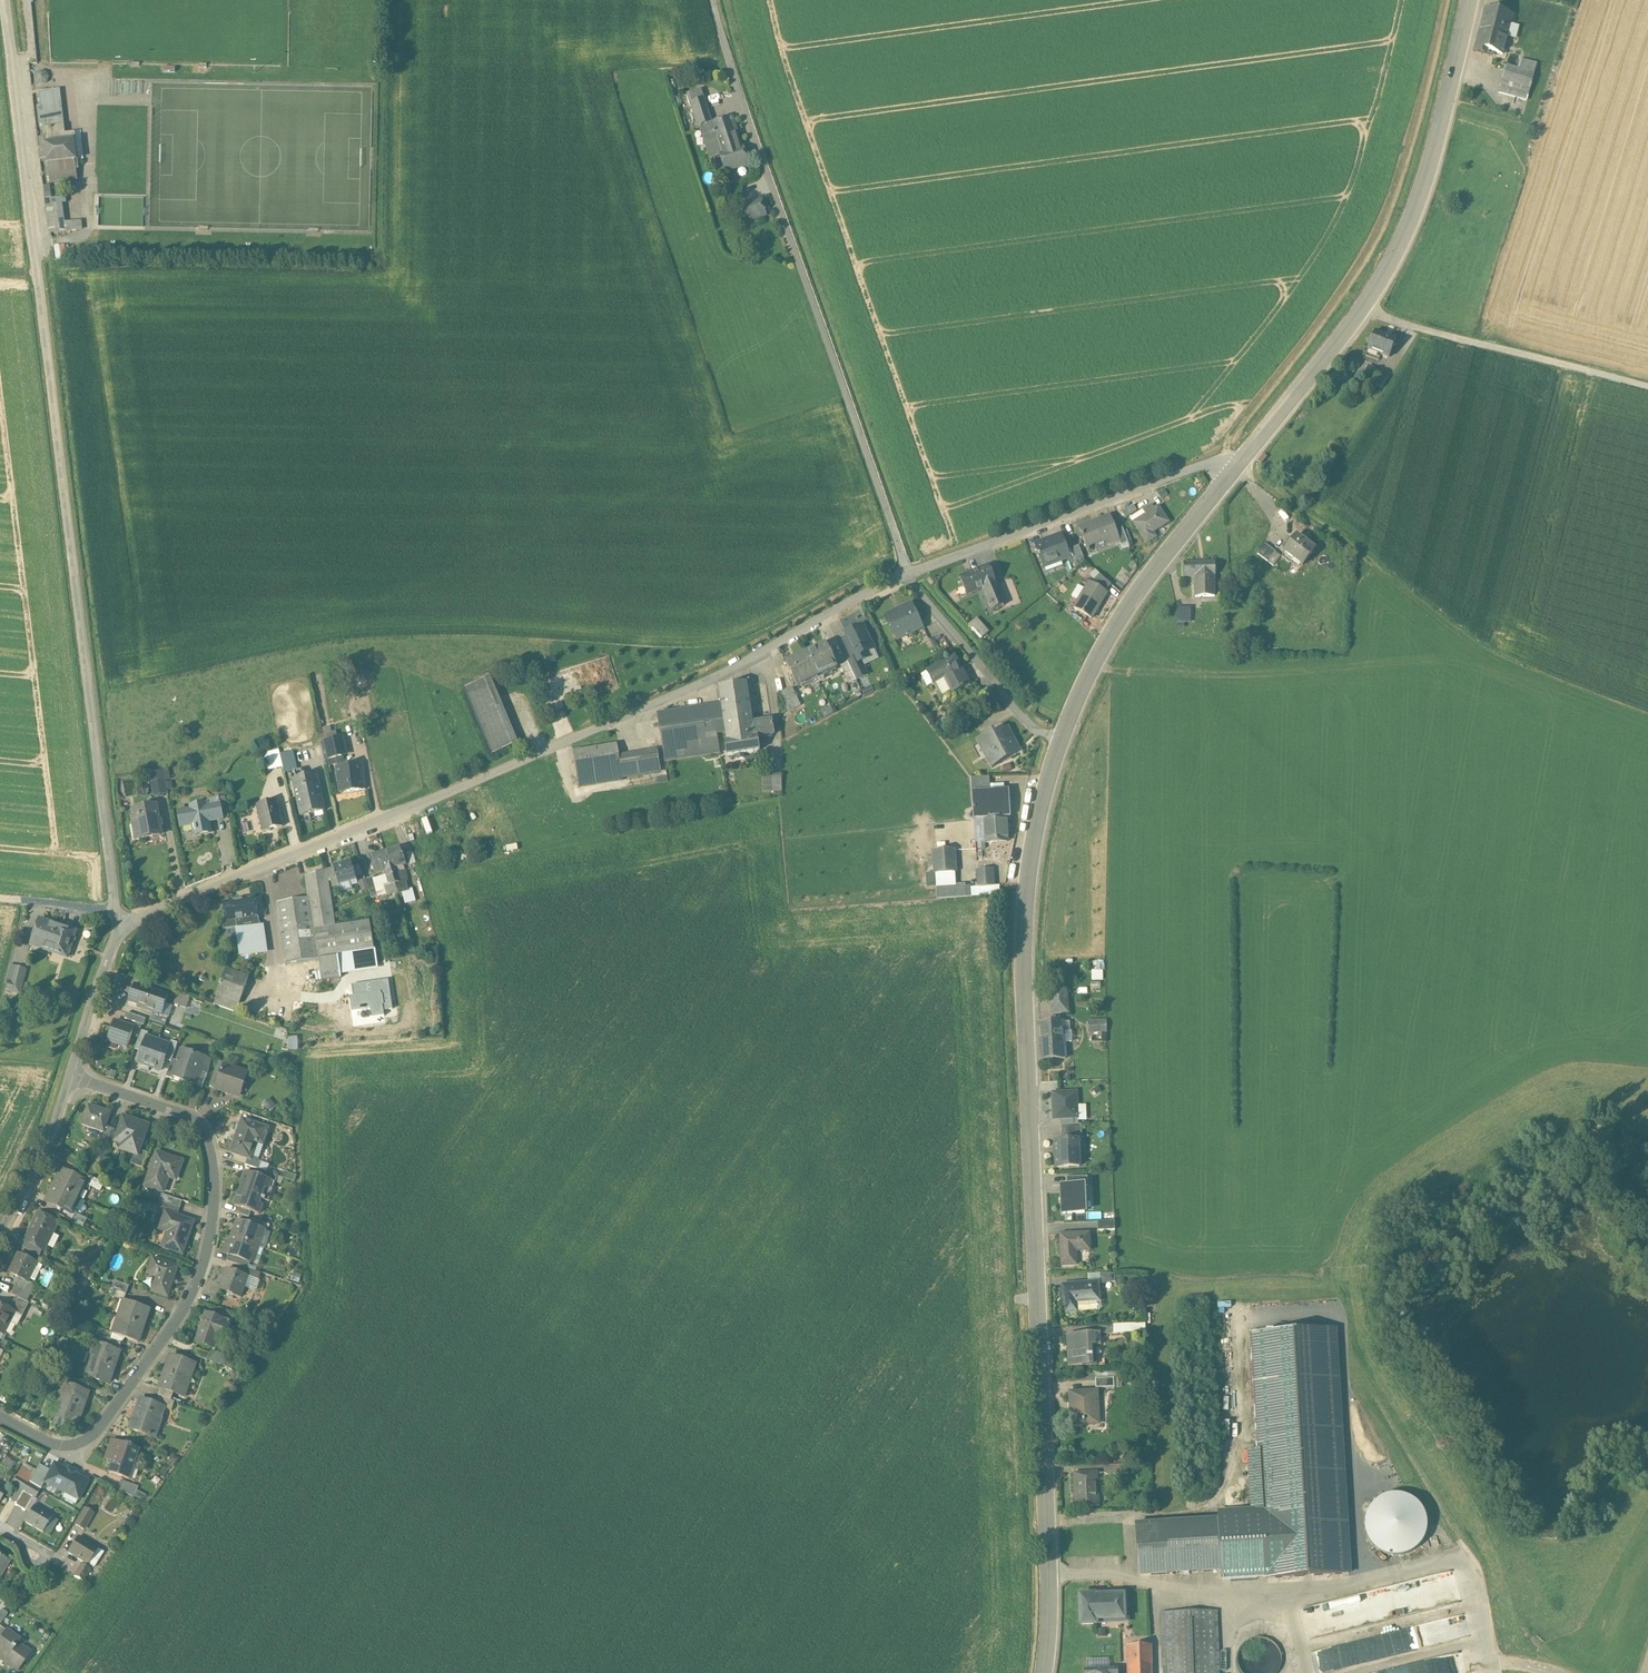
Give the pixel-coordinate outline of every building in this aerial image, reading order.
[(1480,27),(1508,35),(1511,25),(1513,16),(1486,8),(1480,27)] [(1519,27),(1511,25),(1508,35),(1507,38),(1515,40),(1519,27)] [(1508,35),(1480,27),(1475,46),(1489,50),(1502,54),(1507,38),(1508,35)] [(1489,50),(1475,46),(1473,53),(1487,57),(1489,50)] [(1518,69),(1506,66),(1499,94),(1527,101),(1536,64),(1520,60),(1518,69)] [(45,74),(42,73),(38,75),(37,79),(39,82),(43,83),(46,81),(47,78),(45,74)] [(56,93),(39,95),(41,108),(38,108),(39,120),(39,125),(43,125),(43,130),(60,128),(56,93)] [(711,123),(704,99),(692,103),(700,127),(702,127),(702,126),(711,123)] [(732,119),(712,125),(711,123),(702,126),(702,127),(710,152),(718,149),(719,150),(741,144),(732,119)] [(62,144),(60,128),(43,130),(45,142),(39,142),(42,162),(47,162),(47,165),(75,162),(73,142),(62,144)] [(741,144),(719,150),(726,171),(732,170),(748,164),(741,144)] [(75,162),(47,165),(50,184),(78,181),(75,162)] [(50,186),(43,187),(45,199),(52,198),(50,186)] [(760,200),(739,207),(744,223),(766,216),(760,200)] [(1396,340),(1374,332),(1368,350),(1389,358),(1396,340)] [(1382,373),(1368,366),(1362,379),(1362,378),(1375,385),(1382,373)] [(1387,378),(1381,375),(1376,385),(1381,388),(1387,378)] [(1132,505),(1121,511),(1124,517),(1136,510),(1132,505)] [(1152,505),(1131,519),(1147,544),(1156,538),(1153,533),(1169,523),(1158,507),(1155,509),(1152,505)] [(1110,517),(1079,528),(1082,535),(1081,536),(1082,539),(1083,538),(1086,546),(1105,539),(1107,544),(1118,540),(1119,540),(1115,531),(1110,517)] [(1128,543),(1122,528),(1115,531),(1119,540),(1118,540),(1120,546),(1128,543)] [(1061,535),(1046,541),(1047,544),(1037,548),(1036,545),(1035,545),(1039,555),(1038,556),(1039,558),(1040,558),(1044,569),(1043,566),(1060,560),(1061,562),(1070,559),(1067,551),(1061,535)] [(1315,551),(1296,536),(1284,552),(1302,567),(1315,551)] [(1275,552),(1265,544),(1257,555),(1268,563),(1275,552)] [(1079,546),(1067,551),(1070,559),(1071,563),(1083,559),(1079,546)] [(1214,563),(1184,564),(1184,577),(1194,576),(1195,598),(1215,597),(1214,576),(1215,576),(1214,563)] [(988,566),(959,578),(967,596),(983,589),(990,605),(989,605),(989,607),(990,607),(992,611),(1004,606),(988,566)] [(1109,585),(1099,575),(1094,580),(1105,590),(1109,585)] [(1087,584),(1073,609),(1092,620),(1106,595),(1087,584)] [(911,605),(886,617),(897,640),(922,628),(911,605)] [(1191,622),(1190,609),(1177,609),(1177,622),(1184,622),(1191,622)] [(989,632),(977,619),(969,626),(980,640),(989,632)] [(862,627),(847,635),(849,640),(845,642),(854,660),(856,664),(861,662),(868,658),(866,653),(873,650),(869,642),(870,640),(867,635),(866,635),(862,627)] [(1003,653),(993,641),(985,648),(995,660),(1003,653)] [(825,645),(805,654),(817,678),(837,668),(825,645)] [(817,678),(805,654),(786,663),(797,687),(817,678)] [(969,685),(954,657),(927,672),(933,684),(943,678),(951,694),(969,685)] [(867,675),(861,662),(856,664),(854,660),(847,663),(856,681),(867,675)] [(856,681),(847,663),(840,666),(849,684),(856,681)] [(517,743),(491,679),(490,679),(464,690),(491,755),(517,743)] [(747,683),(719,688),(722,704),(726,734),(727,742),(755,737),(753,724),(747,683)] [(802,707),(794,688),(781,694),(790,713),(802,707)] [(722,704),(657,714),(665,763),(720,754),(717,736),(723,735),(726,734),(722,704)] [(772,721),(753,724),(755,737),(757,737),(757,738),(774,736),(772,721)] [(1007,729),(992,737),(991,734),(979,740),(988,757),(987,758),(992,768),(1012,757),(1010,754),(1018,750),(1007,729)] [(755,737),(727,742),(726,734),(723,735),(727,757),(759,752),(757,738),(757,737),(755,737)] [(338,738),(321,743),(325,761),(342,757),(338,738)] [(293,745),(280,748),(284,766),(297,763),(293,745)] [(617,745),(573,753),(578,786),(623,778),(619,758),(617,745)] [(657,751),(619,758),(623,778),(661,772),(657,751)] [(280,754),(266,758),(269,771),(283,768),(280,754)] [(362,764),(337,768),(340,793),(365,789),(362,764)] [(167,782),(172,782),(170,770),(146,774),(147,785),(152,784),(167,782)] [(317,775),(292,780),(301,816),(325,811),(317,775)] [(772,792),(772,776),(762,776),(763,792),(772,792)] [(782,776),(772,776),(772,792),(782,792),(782,776)] [(989,778),(971,779),(972,793),(990,792),(989,778)] [(167,782),(152,784),(154,798),(169,796),(167,782)] [(990,792),(972,793),(973,820),(984,820),(1006,818),(1010,818),(1009,791),(990,792)] [(225,798),(218,799),(218,800),(219,805),(220,805),(222,818),(229,817),(225,798)] [(217,800),(208,801),(208,804),(191,807),(192,810),(181,812),(182,817),(179,818),(181,828),(195,825),(195,828),(193,829),(194,832),(196,832),(196,835),(209,832),(207,821),(222,818),(220,805),(219,805),(218,800),(217,800)] [(277,801),(257,806),(262,831),(266,831),(268,832),(270,831),(271,829),(283,827),(277,801)] [(153,806),(135,810),(136,817),(154,813),(153,806)] [(136,817),(132,818),(134,825),(137,825),(139,833),(143,832),(144,839),(154,837),(153,835),(160,834),(157,813),(136,817)] [(430,817),(423,820),(427,835),(435,832),(430,817)] [(1006,818),(984,820),(985,844),(1008,842),(1006,818)] [(929,823),(930,834),(944,833),(942,822),(929,823)] [(391,869),(397,867),(405,865),(401,849),(386,853),(391,869)] [(954,851),(934,852),(935,874),(955,873),(954,851)] [(391,869),(386,853),(371,857),(375,874),(384,872),(385,877),(388,886),(395,884),(391,869)] [(414,853),(407,854),(410,867),(417,865),(414,853)] [(351,863),(333,868),(333,869),(338,886),(356,881),(351,863)] [(397,867),(391,869),(395,884),(397,893),(407,891),(404,881),(408,881),(405,871),(398,873),(397,867)] [(327,869),(305,876),(308,898),(309,898),(314,929),(314,930),(335,926),(329,882),(327,870),(327,869)] [(333,869),(327,870),(329,882),(331,881),(332,887),(338,886),(333,869)] [(992,870),(977,871),(979,888),(992,887),(993,887),(992,870)] [(955,873),(935,874),(936,887),(955,886),(955,873)] [(935,874),(927,874),(927,888),(936,887),(935,874)] [(385,877),(374,880),(379,897),(380,899),(391,896),(388,886),(385,877)] [(374,878),(366,880),(372,899),(379,897),(374,880),(374,878)] [(955,886),(936,887),(937,899),(937,900),(965,898),(965,888),(965,887),(955,886)] [(979,888),(971,888),(965,888),(965,898),(993,896),(992,887),(979,888)] [(255,897),(221,902),(224,921),(222,921),(223,930),(235,928),(235,929),(260,925),(255,897)] [(308,898),(277,903),(286,963),(319,958),(314,930),(314,929),(309,898),(308,898)] [(77,931),(42,919),(34,942),(43,945),(42,949),(68,958),(77,931)] [(335,926),(314,930),(319,958),(374,951),(374,950),(369,922),(335,927),(335,926)] [(264,924),(260,925),(235,929),(239,958),(268,953),(264,924)] [(374,951),(319,958),(322,981),(378,972),(374,950),(374,951)] [(28,971),(17,968),(13,982),(24,985),(28,971)] [(249,977),(226,969),(216,996),(239,1004),(240,1004),(249,977)] [(1090,980),(1101,980),(1100,969),(1089,970),(1090,980)] [(388,980),(351,985),(353,996),(350,997),(352,1012),(370,1010),(372,1019),(384,1017),(384,1011),(393,1010),(388,980)] [(13,982),(11,981),(8,991),(21,995),(24,985),(13,982)] [(168,997),(135,985),(129,1002),(138,1005),(137,1008),(152,1013),(161,1016),(168,997)] [(1051,991),(1052,1014),(1067,1013),(1066,990),(1051,991)] [(190,997),(178,993),(174,1004),(187,1008),(190,997)] [(239,1004),(216,996),(214,1004),(236,1012),(239,1004)] [(146,1020),(127,1013),(125,1019),(144,1026),(146,1020)] [(161,1016),(152,1013),(150,1021),(165,1026),(168,1018),(161,1016)] [(1104,1041),(1104,1019),(1085,1019),(1085,1033),(1090,1033),(1090,1041),(1104,1041)] [(134,1029),(115,1022),(108,1041),(127,1048),(134,1029)] [(1063,1023),(1038,1024),(1039,1042),(1064,1041),(1063,1023)] [(135,1050),(142,1052),(147,1036),(148,1034),(142,1031),(135,1050)] [(150,1068),(159,1040),(147,1036),(142,1052),(138,1064),(150,1068)] [(299,1036),(289,1036),(289,1048),(299,1048),(299,1036)] [(159,1040),(150,1068),(161,1072),(165,1060),(171,1044),(170,1044),(159,1040)] [(171,1044),(165,1060),(171,1062),(172,1060),(178,1044),(171,1041),(170,1044),(171,1044)] [(1064,1041),(1039,1042),(1040,1061),(1065,1059),(1064,1041)] [(203,1058),(182,1051),(179,1062),(174,1075),(196,1083),(200,1071),(204,1059),(203,1058)] [(212,1060),(204,1057),(203,1058),(204,1059),(200,1071),(208,1074),(212,1060)] [(171,1062),(166,1077),(173,1079),(174,1075),(179,1062),(172,1060),(171,1062)] [(227,1064),(219,1061),(210,1086),(217,1089),(225,1066),(226,1067),(227,1064)] [(226,1067),(225,1066),(217,1089),(239,1096),(247,1074),(226,1067)] [(1076,1093),(1053,1094),(1054,1120),(1060,1119),(1077,1119),(1077,1118),(1078,1118),(1078,1117),(1077,1117),(1076,1093)] [(111,1114),(89,1106),(82,1126),(103,1133),(104,1133),(106,1127),(111,1114)] [(149,1126),(123,1118),(117,1136),(124,1138),(120,1150),(134,1155),(139,1156),(140,1151),(149,1126)] [(268,1129),(242,1120),(231,1153),(248,1159),(251,1160),(251,1159),(256,1143),(258,1143),(258,1142),(263,1144),(268,1129)] [(1079,1125),(1061,1126),(1062,1142),(1078,1141),(1078,1142),(1082,1142),(1081,1125),(1079,1125)] [(113,1129),(106,1127),(104,1133),(103,1133),(100,1143),(107,1145),(113,1129)] [(1062,1142),(1055,1142),(1056,1169),(1069,1168),(1069,1162),(1079,1161),(1078,1142),(1078,1141),(1062,1142)] [(148,1153),(140,1151),(139,1156),(134,1155),(131,1164),(143,1168),(148,1153)] [(183,1162),(157,1153),(146,1187),(164,1193),(171,1172),(178,1175),(183,1162)] [(81,1163),(69,1157),(65,1163),(78,1169),(81,1163)] [(262,1163),(251,1159),(251,1160),(248,1159),(245,1165),(259,1170),(262,1163)] [(96,1172),(88,1169),(85,1175),(93,1178),(96,1172)] [(278,1177),(260,1170),(258,1176),(271,1181),(271,1182),(276,1184),(278,1177)] [(78,1178),(62,1171),(54,1187),(79,1199),(86,1185),(87,1183),(78,1178)] [(258,1176),(246,1172),(234,1206),(252,1212),(259,1215),(264,1201),(270,1203),(270,1200),(265,1198),(271,1182),(271,1181),(258,1176)] [(85,1175),(81,1173),(78,1178),(87,1183),(86,1185),(90,1187),(94,1179),(85,1175)] [(1087,1177),(1067,1178),(1067,1187),(1083,1186),(1083,1187),(1087,1187),(1087,1177)] [(1067,1187),(1062,1187),(1063,1214),(1085,1213),(1083,1187),(1083,1186),(1067,1187)] [(79,1199),(54,1187),(47,1202),(63,1210),(71,1215),(73,1213),(79,1199)] [(183,1202),(162,1195),(160,1202),(181,1209),(183,1202)] [(181,1209),(160,1202),(157,1209),(166,1212),(166,1211),(178,1216),(181,1209)] [(252,1212),(239,1208),(237,1214),(242,1216),(250,1219),(252,1212)] [(71,1215),(63,1210),(60,1217),(73,1223),(77,1215),(73,1213),(71,1215)] [(178,1216),(166,1211),(166,1212),(162,1224),(169,1227),(162,1247),(183,1255),(195,1222),(178,1216)] [(39,1214),(25,1242),(45,1252),(58,1224),(39,1214)] [(250,1219),(242,1216),(240,1222),(262,1230),(264,1224),(250,1219)] [(240,1222),(239,1222),(233,1238),(258,1247),(264,1230),(262,1230),(240,1222)] [(1114,1222),(1098,1223),(1098,1231),(1115,1231),(1114,1222)] [(1089,1234),(1060,1236),(1062,1267),(1073,1266),(1073,1252),(1089,1252),(1089,1234)] [(258,1247),(233,1238),(227,1254),(229,1255),(251,1262),(253,1263),(258,1247)] [(37,1264),(19,1255),(10,1273),(20,1278),(28,1283),(29,1282),(37,1264)] [(251,1262),(229,1255),(227,1261),(242,1267),(249,1269),(251,1262)] [(178,1267),(154,1259),(149,1271),(159,1274),(153,1292),(168,1297),(178,1267)] [(249,1269),(242,1267),(240,1274),(248,1277),(258,1281),(261,1273),(249,1269)] [(43,1269),(37,1280),(45,1284),(50,1273),(43,1269)] [(240,1274),(227,1270),(220,1291),(241,1298),(248,1277),(240,1274)] [(28,1283),(20,1278),(12,1295),(16,1297),(28,1303),(36,1286),(29,1282),(28,1283)] [(130,1286),(115,1281),(112,1289),(113,1290),(127,1294),(130,1286)] [(1097,1283),(1063,1286),(1065,1313),(1077,1312),(1076,1303),(1099,1301),(1097,1283)] [(127,1294),(113,1290),(111,1297),(125,1301),(125,1300),(127,1294)] [(28,1303),(16,1297),(10,1309),(16,1313),(23,1317),(30,1304),(28,1303)] [(150,1309),(125,1300),(125,1301),(119,1317),(145,1326),(150,1309)] [(4,1335),(16,1313),(10,1309),(0,1304),(0,1333),(4,1335)] [(206,1314),(197,1342),(215,1349),(221,1333),(227,1335),(231,1322),(206,1314)] [(145,1326),(119,1317),(113,1334),(139,1343),(145,1326)] [(1111,1325),(1092,1326),(1093,1336),(1099,1335),(1111,1335),(1111,1325)] [(113,1334),(100,1329),(98,1336),(109,1340),(111,1340),(113,1334)] [(1334,1330),(1253,1335),(1260,1451),(1249,1451),(1252,1511),(1219,1513),(1218,1513),(1219,1520),(1136,1525),(1137,1539),(1141,1539),(1142,1561),(1138,1561),(1139,1575),(1222,1570),(1222,1578),(1268,1575),(1268,1579),(1349,1574),(1334,1330)] [(1093,1336),(1068,1337),(1069,1367),(1094,1366),(1093,1345),(1100,1345),(1099,1335),(1093,1336)] [(111,1340),(109,1340),(107,1347),(119,1352),(121,1344),(111,1340)] [(107,1347),(97,1344),(93,1355),(95,1356),(92,1366),(90,1366),(86,1376),(109,1384),(118,1358),(115,1357),(117,1353),(120,1354),(120,1352),(119,1352),(107,1347)] [(211,1353),(195,1348),(193,1355),(204,1359),(209,1361),(211,1353)] [(193,1355),(190,1354),(187,1362),(195,1365),(201,1367),(204,1359),(193,1355)] [(187,1362),(172,1357),(163,1383),(165,1383),(163,1388),(161,1387),(160,1389),(174,1393),(184,1397),(188,1386),(186,1385),(189,1374),(191,1375),(195,1365),(187,1362)] [(1114,1379),(1097,1380),(1097,1388),(1115,1387),(1114,1379)] [(89,1385),(77,1381),(75,1388),(87,1392),(89,1385)] [(75,1388),(65,1385),(61,1396),(63,1396),(60,1407),(58,1406),(54,1417),(77,1425),(88,1392),(87,1392),(75,1388)] [(174,1393),(161,1389),(159,1396),(159,1397),(171,1401),(174,1393)] [(1098,1391),(1071,1394),(1072,1404),(1075,1404),(1077,1426),(1097,1425),(1096,1403),(1099,1403),(1098,1391)] [(171,1401),(159,1397),(156,1405),(163,1407),(163,1408),(172,1410),(175,1402),(171,1401)] [(156,1405),(142,1400),(131,1430),(154,1438),(154,1437),(151,1436),(152,1435),(151,1435),(157,1417),(161,1418),(161,1417),(160,1416),(163,1408),(163,1407),(156,1405)] [(139,1449),(112,1440),(108,1452),(116,1455),(110,1472),(130,1479),(128,1478),(131,1466),(133,1467),(139,1449)] [(12,1468),(15,1462),(5,1456),(2,1462),(12,1468)] [(88,1481),(54,1464),(45,1482),(65,1493),(66,1492),(79,1498),(88,1481)] [(1127,1465),(1104,1466),(1105,1475),(1127,1474),(1127,1465)] [(17,1489),(23,1492),(28,1483),(32,1477),(21,1470),(12,1486),(17,1489)] [(1097,1473),(1075,1474),(1077,1505),(1098,1504),(1098,1491),(1093,1491),(1092,1481),(1097,1481),(1097,1473)] [(138,1487),(122,1481),(118,1490),(134,1498),(138,1487)] [(33,1485),(28,1483),(23,1492),(35,1499),(40,1490),(33,1485)] [(17,1504),(23,1492),(17,1489),(11,1501),(17,1504)] [(1425,1537),(1427,1525),(1424,1513),(1418,1503),(1408,1497),(1396,1494),(1384,1497),(1374,1504),(1367,1514),(1365,1526),(1368,1537),(1375,1547),(1385,1554),(1396,1556),(1408,1554),(1418,1547),(1425,1537)] [(52,1516),(34,1506),(25,1522),(43,1532),(52,1516)] [(93,1514),(85,1509),(76,1525),(83,1530),(93,1514)] [(129,1510),(121,1514),(125,1521),(132,1518),(129,1510)] [(103,1552),(78,1537),(69,1553),(87,1564),(93,1568),(103,1552)] [(74,1576),(83,1582),(90,1569),(81,1564),(74,1576)] [(1453,1571),(1300,1610),(1307,1641),(1461,1602),(1453,1571)] [(1112,1596),(1095,1597),(1095,1596),(1080,1596),(1081,1625),(1096,1625),(1096,1620),(1124,1618),(1124,1608),(1128,1608),(1127,1591),(1111,1592),(1112,1596)] [(1161,1613),(1163,1668),(1163,1672),(1219,1672),(1217,1611),(1161,1613)] [(1310,1653),(1315,1672),(1325,1672),(1470,1636),(1464,1614),(1310,1653)] [(6,1631),(0,1639),(0,1656),(0,1659),(18,1672),(24,1662),(22,1661),(29,1651),(18,1643),(20,1640),(6,1631)] [(1282,1660),(1280,1651),(1275,1644),(1268,1640),(1259,1638),(1251,1640),(1244,1645),(1239,1652),(1238,1660),(1239,1669),(1242,1672),(1277,1672),(1280,1668),(1282,1660)] [(1127,1646),(1128,1672),(1153,1672),(1152,1668),(1151,1646),(1127,1646)] [(1378,1672),(1467,1672),(1461,1652),(1378,1672)]
